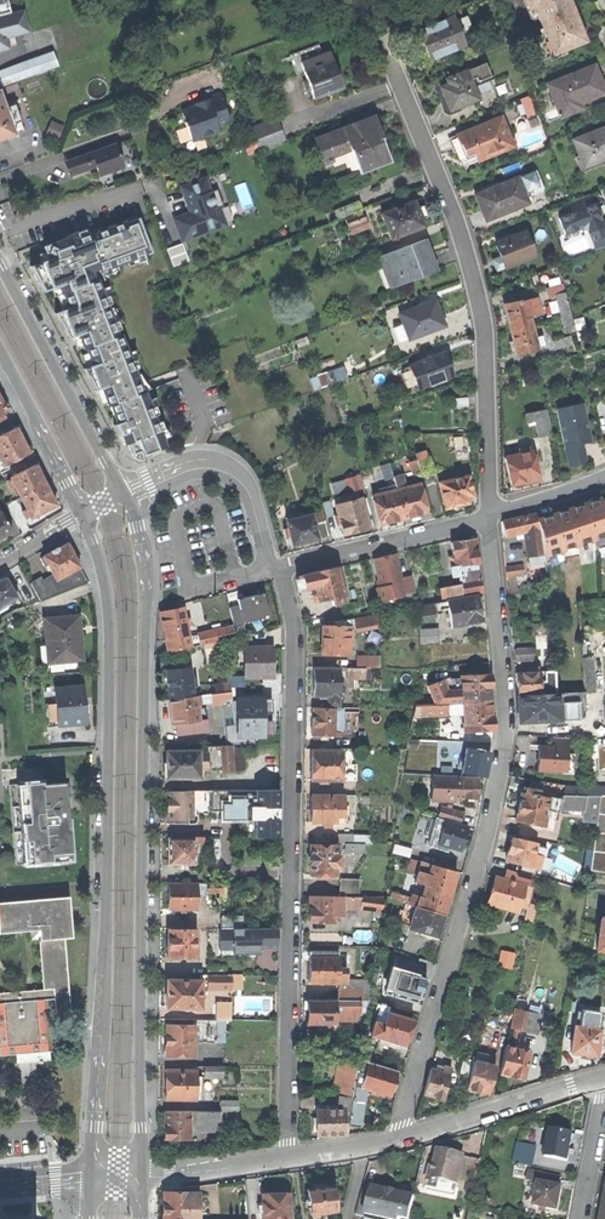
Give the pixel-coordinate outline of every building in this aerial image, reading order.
[(11,13),(8,0),(0,0),(0,16),(11,13)] [(553,55),(585,42),(572,10),(568,0),(525,0),(528,9),(534,7),(544,34),(553,55)] [(4,49),(1,39),(14,35),(28,32),(22,10),(11,13),(0,16),(0,50),(4,49)] [(460,35),(454,21),(453,17),(418,31),(423,44),(429,59),(464,45),(460,35)] [(454,21),(460,35),(465,34),(459,20),(454,21)] [(534,62),(553,55),(544,34),(526,41),(534,62)] [(17,46),(14,35),(1,39),(4,49),(17,46)] [(0,72),(0,83),(1,87),(17,81),(57,66),(52,53),(0,72)] [(301,62),(304,71),(327,63),(324,53),(301,62)] [(327,63),(304,71),(309,86),(314,98),(341,88),(332,61),(327,63)] [(485,63),(466,71),(473,87),(491,79),(485,63)] [(548,84),(557,108),(561,117),(582,109),(580,103),(582,102),(604,93),(604,92),(595,68),(594,66),(548,84)] [(473,87),(466,71),(448,78),(449,82),(450,84),(440,88),(442,92),(450,111),(459,108),(478,99),(473,87)] [(16,135),(6,108),(0,91),(0,141),(16,135)] [(460,111),(459,108),(450,111),(442,92),(439,94),(446,112),(449,115),(451,115),(460,111)] [(194,108),(182,112),(185,121),(184,122),(186,127),(187,127),(192,139),(203,135),(206,137),(211,136),(213,132),(219,130),(217,126),(229,121),(219,93),(203,100),(203,102),(198,104),(193,106),(194,108)] [(529,118),(536,111),(531,96),(523,98),(529,118)] [(6,108),(16,135),(24,132),(15,105),(6,108)] [(548,122),(561,117),(557,108),(544,113),(548,122)] [(501,117),(457,136),(458,139),(466,158),(477,154),(478,157),(480,160),(512,146),(501,117)] [(330,134),(315,140),(324,163),(333,160),(331,154),(351,146),(361,172),(389,161),(385,149),(386,149),(382,138),(380,138),(379,136),(378,132),(380,131),(379,130),(378,130),(373,118),(330,134)] [(44,136),(45,136),(58,142),(65,127),(51,120),(44,136)] [(277,120),(261,125),(265,135),(280,129),(277,120)] [(261,125),(251,129),(259,150),(285,140),(280,129),(265,135),(261,125)] [(573,140),(579,156),(584,168),(604,160),(604,128),(573,140)] [(467,162),(466,158),(458,139),(453,140),(460,158),(462,161),(464,162),(467,162)] [(115,144),(92,153),(96,165),(100,176),(124,167),(115,144)] [(90,167),(96,165),(92,153),(81,157),(64,162),(69,176),(88,169),(90,167)] [(584,168),(579,156),(575,158),(580,170),(585,172),(604,164),(604,160),(584,168)] [(518,178),(526,196),(541,190),(534,172),(518,178)] [(526,196),(518,178),(491,189),(475,195),(486,221),(529,204),(526,196)] [(205,179),(182,188),(183,191),(190,210),(191,213),(175,219),(183,240),(225,225),(219,208),(223,207),(217,190),(210,192),(205,179)] [(565,205),(569,215),(559,219),(565,235),(582,228),(587,231),(596,251),(604,247),(604,226),(603,227),(600,220),(599,220),(597,216),(599,213),(596,205),(595,204),(594,204),(590,194),(565,205)] [(329,222),(344,216),(362,209),(359,201),(358,201),(326,213),(329,222)] [(424,226),(422,220),(417,208),(414,201),(406,204),(401,206),(396,208),(382,214),(392,239),(424,226)] [(417,208),(422,220),(428,217),(423,206),(417,208)] [(362,209),(344,216),(347,224),(365,217),(362,209)] [(105,231),(90,236),(88,233),(71,239),(68,240),(67,238),(44,247),(46,252),(49,259),(42,262),(30,267),(44,292),(52,289),(59,286),(62,294),(63,294),(68,308),(62,311),(55,314),(68,339),(72,337),(78,335),(83,347),(84,350),(87,348),(88,353),(93,365),(85,368),(84,369),(96,391),(101,389),(107,404),(107,406),(110,405),(116,424),(114,425),(124,445),(128,444),(129,448),(132,455),(141,452),(142,456),(149,453),(165,447),(162,439),(156,422),(154,417),(147,401),(144,392),(142,393),(142,392),(136,376),(134,370),(127,353),(121,336),(118,337),(114,325),(108,309),(107,306),(101,290),(97,281),(94,282),(90,272),(98,269),(100,273),(101,272),(118,266),(127,262),(144,256),(151,253),(144,232),(142,233),(137,217),(107,228),(108,230),(105,231)] [(368,226),(365,217),(347,224),(351,233),(368,226)] [(66,235),(67,238),(68,240),(71,239),(88,233),(86,228),(75,232),(66,235)] [(509,239),(495,244),(500,257),(505,268),(535,257),(525,232),(509,239)] [(425,240),(379,257),(391,289),(437,271),(430,251),(425,240)] [(182,244),(167,249),(173,267),(177,265),(188,261),(182,244)] [(39,255),(42,262),(49,259),(46,252),(39,255)] [(147,265),(144,256),(127,262),(129,266),(134,265),(140,264),(147,265)] [(505,268),(500,257),(492,260),(496,272),(505,268)] [(181,278),(177,265),(173,267),(177,280),(181,278)] [(119,270),(118,266),(101,272),(103,278),(104,280),(109,276),(114,272),(119,270)] [(57,296),(62,311),(68,308),(63,294),(62,294),(59,286),(52,289),(53,293),(55,297),(57,296)] [(109,286),(101,290),(107,306),(111,304),(109,300),(109,294),(109,286)] [(557,297),(565,295),(563,286),(548,289),(550,299),(557,297)] [(570,315),(565,295),(557,297),(562,317),(570,315)] [(537,298),(526,301),(530,316),(541,313),(537,298)] [(530,316),(526,301),(526,299),(504,305),(506,313),(506,316),(507,317),(510,330),(532,324),(530,316)] [(403,324),(408,339),(409,339),(444,326),(435,301),(419,307),(399,314),(403,324)] [(112,308),(108,309),(114,325),(122,322),(119,319),(116,314),(112,308)] [(566,334),(575,332),(570,315),(562,317),(566,334)] [(398,342),(408,339),(403,324),(393,328),(398,342)] [(538,350),(537,346),(535,338),(532,324),(510,330),(513,342),(514,344),(514,346),(516,355),(538,350)] [(77,349),(83,347),(78,335),(72,337),(74,342),(77,349)] [(535,338),(537,346),(544,345),(542,336),(535,338)] [(570,337),(552,342),(555,351),(572,346),(570,337)] [(136,350),(127,353),(134,370),(138,368),(137,364),(135,357),(136,350)] [(425,359),(409,365),(416,385),(417,389),(453,376),(445,352),(435,355),(425,359)] [(81,356),(85,368),(93,365),(88,353),(81,356)] [(406,389),(416,385),(409,365),(398,368),(406,389)] [(344,367),(332,370),(337,382),(348,379),(344,367)] [(329,385),(337,382),(332,370),(317,376),(320,385),(321,388),(329,385)] [(140,374),(136,376),(142,392),(150,389),(145,382),(140,374)] [(312,388),(320,385),(317,376),(309,378),(312,388)] [(102,406),(107,404),(101,389),(96,391),(99,398),(102,406)] [(156,397),(147,401),(154,417),(158,415),(157,411),(156,405),(156,397)] [(2,414),(7,412),(6,411),(8,408),(5,402),(2,402),(0,398),(0,420),(4,418),(3,416),(2,414)] [(451,408),(468,407),(468,398),(450,399),(451,408)] [(556,409),(569,467),(587,463),(582,444),(581,439),(586,438),(590,437),(582,403),(556,409)] [(527,423),(534,422),(547,419),(545,410),(525,414),(527,423)] [(551,435),(547,419),(534,422),(538,438),(551,435)] [(160,421),(156,422),(162,439),(170,435),(166,431),(163,427),(160,421)] [(29,454),(16,428),(0,436),(0,458),(4,466),(18,460),(29,454)] [(150,456),(149,453),(142,456),(141,452),(132,455),(134,458),(136,459),(140,460),(150,456)] [(417,460),(420,473),(430,471),(426,452),(416,454),(417,460)] [(523,483),(539,480),(535,464),(533,452),(505,458),(511,486),(513,486),(514,487),(517,488),(521,487),(523,484),(523,483)] [(412,475),(420,473),(417,460),(410,462),(412,475)] [(10,478),(11,479),(15,486),(20,497),(45,485),(37,470),(35,465),(10,478)] [(349,492),(363,488),(360,475),(346,479),(349,490),(349,492)] [(395,487),(396,490),(405,488),(402,475),(393,477),(394,481),(395,487)] [(468,476),(439,484),(445,509),(469,503),(467,498),(470,497),(473,497),(468,476)] [(346,479),(330,484),(333,495),(349,490),(346,479)] [(30,516),(31,518),(55,505),(53,500),(45,485),(20,497),(26,509),(30,516)] [(405,488),(396,490),(403,519),(426,514),(420,488),(419,485),(405,488)] [(380,525),(403,519),(396,490),(387,493),(373,496),(373,499),(380,525)] [(349,502),(344,503),(336,505),(340,523),(343,534),(369,528),(361,499),(349,502)] [(592,542),(604,540),(604,517),(602,500),(592,502),(585,503),(585,506),(592,542)] [(569,510),(576,547),(592,544),(592,542),(585,506),(576,507),(569,509),(569,510)] [(26,519),(30,516),(26,509),(22,511),(26,519)] [(553,513),(554,516),(560,551),(576,548),(576,547),(569,510),(561,512),(553,513)] [(12,532),(0,511),(0,539),(12,532)] [(311,514),(317,538),(328,535),(322,512),(311,514)] [(288,528),(290,538),(292,546),(317,540),(317,538),(311,514),(296,518),(295,515),(285,517),(288,528)] [(529,558),(543,555),(536,519),(536,515),(502,521),(505,537),(524,533),(526,544),(529,558)] [(546,517),(536,519),(543,555),(561,552),(560,551),(554,516),(546,517)] [(449,558),(450,567),(479,563),(475,539),(451,543),(453,557),(451,558),(449,558)] [(592,542),(592,544),(594,552),(596,551),(604,549),(604,540),(592,542)] [(592,544),(576,547),(576,548),(578,556),(594,553),(594,552),(592,544)] [(72,559),(65,545),(41,558),(53,578),(42,584),(40,580),(30,585),(40,603),(87,584),(72,559)] [(576,548),(560,551),(561,552),(562,560),(578,557),(578,556),(576,548)] [(561,552),(543,555),(545,564),(562,561),(562,560),(561,552)] [(395,554),(374,559),(379,580),(379,584),(380,587),(376,588),(379,601),(415,593),(411,576),(401,578),(395,554)] [(530,567),(545,564),(543,555),(529,558),(530,567)] [(459,576),(460,584),(481,580),(479,563),(450,567),(450,569),(451,569),(452,577),(459,576)] [(522,565),(505,567),(506,577),(523,575),(522,565)] [(331,598),(343,595),(336,567),(312,573),(315,586),(318,598),(319,601),(331,598)] [(315,586),(312,573),(298,576),(296,580),(298,590),(315,586)] [(17,596),(6,577),(0,581),(0,606),(6,603),(17,596)] [(483,592),(481,580),(460,584),(439,589),(442,600),(483,592)] [(240,599),(238,599),(239,605),(243,621),(264,616),(268,615),(266,604),(263,593),(240,599)] [(344,602),(343,595),(331,598),(332,605),(344,602)] [(447,608),(451,627),(480,622),(478,611),(475,595),(418,607),(419,618),(440,614),(439,610),(447,608)] [(6,603),(0,606),(0,611),(8,606),(6,603)] [(243,623),(243,621),(239,605),(229,607),(234,627),(244,625),(243,623)] [(168,652),(191,648),(186,627),(184,615),(183,608),(160,613),(164,632),(168,652)] [(375,615),(334,624),(335,628),(323,628),(322,644),(321,656),(347,656),(348,631),(353,631),(377,626),(375,615)] [(49,662),(82,660),(80,637),(79,616),(45,619),(49,662)] [(200,645),(204,644),(221,640),(235,637),(232,627),(210,632),(203,634),(198,635),(200,645)] [(419,644),(438,643),(437,631),(419,632),(419,644)] [(246,634),(235,637),(236,644),(244,642),(249,641),(247,634),(246,634)] [(209,662),(224,659),(221,640),(204,644),(209,662)] [(255,648),(244,648),(244,653),(244,666),(245,677),(272,677),(272,662),(272,647),(268,647),(255,648)] [(514,662),(533,661),(532,649),(512,651),(514,662)] [(372,658),(357,658),(357,669),(363,669),(378,669),(378,661),(372,661),(372,658)] [(581,659),(584,694),(594,693),(592,659),(581,659)] [(168,685),(170,699),(193,697),(192,686),(191,678),(190,668),(166,671),(168,685)] [(363,680),(363,669),(357,669),(345,669),(345,679),(363,680)] [(515,675),(516,697),(555,695),(554,669),(546,670),(546,691),(540,691),(539,673),(531,674),(531,670),(526,671),(526,674),(520,675),(515,675)] [(337,690),(337,672),(311,671),(311,686),(311,697),(325,697),(325,709),(337,708),(337,695),(341,694),(341,690),(337,690)] [(224,677),(224,685),(230,684),(230,686),(243,685),(242,676),(224,677)] [(425,686),(434,706),(444,705),(461,704),(488,702),(487,688),(489,688),(489,683),(488,676),(460,677),(460,693),(445,693),(440,681),(425,686)] [(215,694),(221,693),(231,692),(230,686),(230,684),(224,685),(214,686),(215,694)] [(82,686),(55,689),(56,703),(58,726),(85,724),(83,704),(82,686)] [(222,702),(232,700),(231,692),(221,693),(222,702)] [(212,703),(222,702),(221,693),(215,694),(211,694),(212,703)] [(530,723),(558,720),(558,714),(583,712),(583,697),(563,698),(563,694),(555,695),(516,697),(518,710),(519,722),(530,721),(530,723)] [(175,724),(198,721),(196,703),(196,696),(193,697),(170,699),(171,712),(172,724),(175,724)] [(263,713),(267,713),(271,713),(271,705),(271,699),(237,700),(237,713),(238,713),(239,736),(255,736),(264,735),(263,713)] [(255,745),(255,736),(239,736),(238,713),(237,713),(237,700),(232,700),(222,702),(227,745),(232,745),(255,745)] [(463,731),(491,729),(490,718),(489,719),(489,714),(488,702),(461,704),(463,731)] [(445,716),(444,705),(434,706),(412,707),(411,718),(445,716)] [(333,734),(333,710),(311,711),(310,727),(310,738),(338,738),(338,734),(333,734)] [(268,721),(267,713),(263,713),(264,735),(272,735),(272,721),(268,721)] [(207,720),(198,721),(175,724),(177,735),(209,731),(207,720)] [(564,762),(566,760),(568,738),(553,737),(553,748),(543,747),(538,752),(537,769),(563,771),(564,762)] [(227,745),(221,746),(221,770),(221,771),(233,771),(232,747),(232,745),(227,745)] [(221,770),(221,746),(207,746),(207,752),(207,770),(221,770)] [(242,749),(232,747),(233,771),(243,771),(242,749)] [(463,749),(459,773),(483,776),(485,765),(487,754),(463,749)] [(198,777),(198,770),(198,752),(198,751),(166,752),(167,765),(167,778),(198,777)] [(207,752),(198,752),(198,770),(207,770),(207,752)] [(340,783),(340,754),(310,754),(309,768),(309,783),(340,783)] [(428,788),(449,788),(450,778),(428,777),(428,788)] [(460,804),(460,799),(475,799),(475,790),(475,779),(453,778),(452,803),(460,804)] [(65,783),(42,785),(42,782),(9,785),(16,865),(51,862),(51,855),(72,853),(69,819),(66,819),(66,814),(65,810),(67,810),(65,783)] [(604,873),(604,789),(600,789),(599,797),(589,871),(604,873)] [(255,819),(255,821),(280,821),(280,805),(280,791),(211,790),(211,810),(242,810),(247,810),(247,818),(255,818),(255,819)] [(167,819),(192,818),(192,802),(191,792),(191,791),(167,791),(167,806),(167,819)] [(203,792),(191,792),(192,802),(203,801),(203,792)] [(518,823),(556,830),(561,802),(523,795),(520,810),(518,823)] [(335,799),(309,798),(309,812),(308,824),(321,824),(321,827),(334,827),(334,818),(342,818),(342,817),(352,817),(352,796),(335,796),(335,799)] [(211,819),(239,819),(242,819),(242,810),(211,810),(211,819)] [(242,810),(242,819),(255,819),(255,818),(247,818),(247,810),(242,810)] [(449,811),(446,821),(455,823),(458,814),(449,811)] [(239,836),(255,837),(255,821),(255,819),(242,819),(239,819),(239,836)] [(433,820),(425,846),(441,851),(442,847),(458,852),(462,839),(465,828),(433,820)] [(279,837),(280,821),(255,821),(255,837),(279,837)] [(350,836),(336,836),(336,845),(344,845),(350,845),(350,836)] [(168,865),(185,864),(194,864),(194,837),(168,838),(168,854),(168,865)] [(203,837),(194,837),(194,864),(185,864),(185,869),(199,869),(198,847),(203,847),(203,837)] [(367,838),(352,838),(352,846),(362,846),(373,846),(373,839),(367,839),(367,838)] [(507,863),(540,870),(542,858),(535,857),(537,845),(512,840),(510,852),(507,863)] [(361,855),(362,846),(352,846),(350,845),(344,845),(343,854),(361,855)] [(391,852),(405,856),(407,849),(393,846),(391,852)] [(334,857),(335,847),(308,847),(308,864),(308,876),(334,877),(334,869),(338,869),(338,857),(334,857)] [(388,899),(403,904),(440,914),(441,914),(448,891),(453,873),(419,863),(414,883),(423,886),(419,898),(411,896),(410,899),(390,893),(388,899)] [(517,914),(519,909),(526,911),(534,885),(512,879),(511,884),(496,880),(492,893),(489,906),(517,914)] [(358,881),(338,881),(337,897),(340,897),(344,897),(357,898),(358,881)] [(169,909),(197,909),(197,891),(197,884),(169,883),(169,895),(169,909)] [(64,938),(61,897),(0,902),(0,934),(38,931),(39,940),(64,938)] [(67,897),(61,897),(64,938),(71,938),(69,922),(67,897)] [(340,917),(340,897),(337,897),(307,897),(307,914),(307,923),(331,923),(331,915),(335,915),(335,917),(340,917)] [(359,898),(357,898),(344,897),(344,905),(359,906),(359,898)] [(407,929),(434,936),(437,925),(440,914),(403,904),(397,924),(407,927),(407,929)] [(221,917),(221,928),(233,928),(242,928),(242,917),(221,917)] [(600,920),(595,951),(604,952),(604,920),(600,920)] [(233,945),(233,928),(221,928),(219,928),(219,945),(233,945)] [(233,928),(233,945),(233,951),(260,951),(260,949),(260,947),(278,947),(278,929),(242,928),(233,928)] [(168,957),(195,956),(194,929),(168,930),(168,945),(168,957)] [(68,988),(64,938),(39,940),(43,990),(68,988)] [(337,952),(307,952),(307,970),(307,984),(337,984),(337,1001),(357,1001),(365,1001),(368,981),(344,981),(344,970),(337,969),(337,952)] [(386,1008),(401,1012),(407,990),(417,993),(420,982),(424,968),(404,962),(406,957),(396,954),(381,1006),(386,1008)] [(514,958),(502,956),(500,968),(511,970),(514,958)] [(208,965),(208,974),(224,974),(224,966),(218,965),(208,965)] [(208,974),(207,988),(231,989),(231,974),(224,974),(208,974)] [(241,974),(231,974),(231,989),(241,989),(241,974)] [(167,1007),(200,1007),(200,988),(200,981),(167,980),(167,995),(167,1007)] [(70,1015),(68,988),(43,990),(0,993),(0,1055),(14,1054),(15,1062),(46,1059),(45,1052),(56,1051),(53,1017),(70,1015)] [(356,1020),(357,1001),(337,1001),(332,1001),(332,1003),(306,1002),(306,1016),(306,1024),(332,1025),(332,1020),(356,1020)] [(230,1003),(216,1002),(215,1020),(217,1020),(225,1020),(229,1020),(230,1003)] [(387,1047),(389,1042),(402,1046),(405,1035),(409,1021),(385,1014),(386,1008),(381,1006),(378,1005),(369,1036),(377,1039),(376,1044),(387,1047)] [(511,1029),(539,1035),(543,1015),(515,1009),(511,1029)] [(194,1019),(194,1026),(194,1042),(217,1042),(217,1020),(215,1020),(194,1019)] [(595,1058),(597,1059),(599,1047),(603,1048),(604,1038),(600,1037),(601,1033),(588,1031),(589,1023),(577,1021),(572,1055),(586,1057),(588,1060),(591,1060),(594,1060),(595,1058)] [(166,1056),(193,1056),(194,1042),(194,1026),(166,1026),(166,1042),(166,1056)] [(524,1080),(530,1051),(506,1046),(500,1075),(516,1078),(524,1080)] [(345,1110),(346,1122),(348,1122),(354,1086),(358,1059),(346,1059),(340,1093),(339,1096),(338,1096),(335,1107),(327,1107),(328,1110),(345,1110)] [(332,1091),(340,1093),(346,1059),(337,1059),(332,1091)] [(358,1059),(354,1086),(361,1088),(368,1062),(358,1059)] [(460,1075),(470,1077),(474,1062),(464,1060),(460,1075)] [(361,1088),(365,1089),(386,1095),(389,1096),(393,1085),(397,1071),(368,1062),(361,1088)] [(496,1068),(474,1062),(470,1077),(466,1090),(470,1091),(469,1094),(473,1095),(478,1096),(478,1094),(489,1096),(496,1068)] [(204,1066),(204,1077),(222,1076),(222,1066),(204,1066)] [(423,1096),(442,1102),(452,1070),(445,1068),(443,1073),(431,1070),(427,1084),(423,1096)] [(165,1099),(196,1099),(197,1071),(165,1070),(165,1087),(165,1099)] [(361,1088),(354,1086),(348,1122),(348,1125),(359,1127),(363,1100),(364,1093),(365,1089),(361,1088)] [(384,1099),(386,1095),(365,1089),(364,1093),(384,1099)] [(221,1101),(220,1112),(238,1112),(238,1101),(221,1101)] [(346,1134),(346,1122),(345,1110),(328,1110),(323,1110),(316,1111),(316,1118),(317,1132),(317,1135),(346,1134)] [(189,1130),(189,1111),(165,1111),(165,1128),(164,1139),(189,1140),(189,1130)] [(220,1112),(189,1111),(189,1130),(220,1131),(220,1112)] [(546,1159),(567,1163),(570,1147),(572,1136),(551,1132),(546,1159)] [(484,1158),(492,1159),(496,1144),(487,1142),(484,1158)] [(538,1154),(522,1151),(521,1160),(536,1163),(538,1154)] [(428,1177),(457,1183),(463,1156),(450,1154),(439,1152),(434,1167),(430,1166),(428,1177)] [(481,1161),(472,1159),(466,1180),(474,1182),(481,1161)] [(356,1218),(361,1218),(365,1218),(366,1216),(380,1218),(399,1218),(402,1218),(409,1218),(414,1200),(394,1195),(395,1191),(387,1189),(386,1193),(379,1191),(373,1189),(373,1188),(365,1185),(356,1218)] [(534,1208),(557,1213),(560,1201),(562,1190),(539,1185),(534,1208)] [(310,1216),(336,1212),(332,1187),(321,1189),(307,1192),(310,1216)] [(199,1194),(165,1194),(165,1209),(164,1218),(199,1218),(199,1194)] [(263,1196),(263,1218),(290,1218),(290,1196),(276,1196),(263,1196)]
